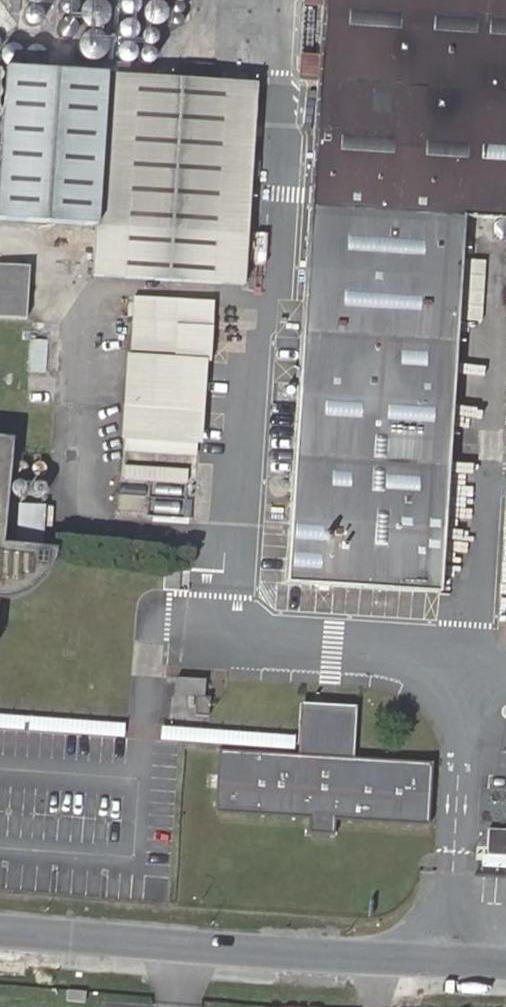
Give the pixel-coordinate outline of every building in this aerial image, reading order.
[(283,578),(436,588),(462,216),(505,219),(505,0),(321,0),(283,578)] [(92,275),(240,285),(253,82),(0,67),(0,71),(0,221),(95,228),(92,275)] [(0,263),(0,317),(27,319),(30,265),(0,263)] [(121,450),(202,455),(211,298),(130,294),(121,450)] [(9,446),(0,446),(0,537),(9,446)] [(470,575),(472,497),(443,497),(441,575),(470,575)] [(6,601),(10,600),(16,599),(22,596),(28,593),(34,588),(40,585),(46,575),(51,566),(53,555),(0,549),(0,602),(6,601)] [(203,679),(174,677),(174,693),(187,693),(186,713),(201,714),(202,694),(203,679)] [(298,698),(295,724),(352,730),(354,703),(298,698)] [(352,730),(295,724),(292,748),(218,743),(214,809),(300,814),(301,827),(328,829),(329,815),(423,821),(426,757),(351,752),(352,730)] [(492,828),(491,854),(485,854),(484,866),(505,867),(505,829),(492,828)]
